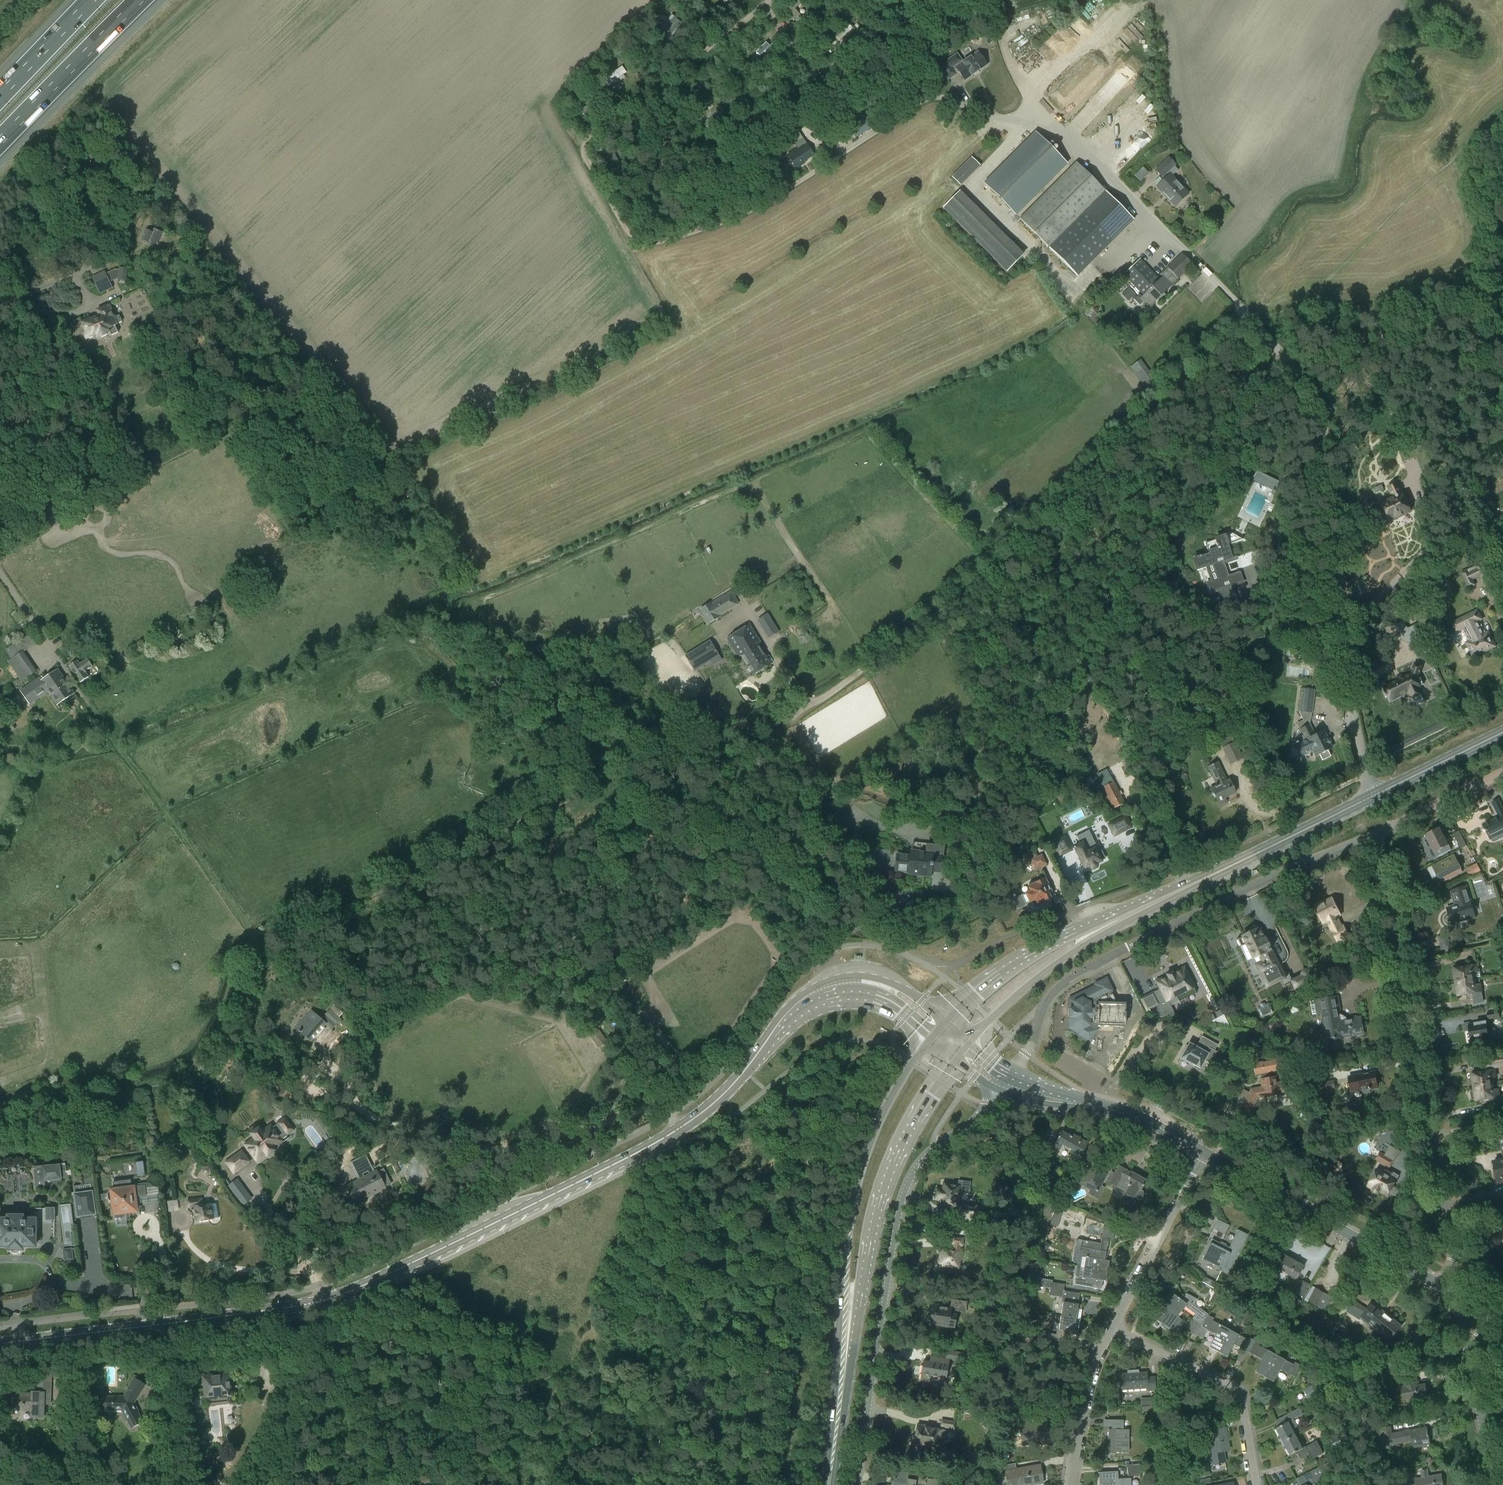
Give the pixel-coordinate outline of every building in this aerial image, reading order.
[(785,6),(796,22),(801,19),(794,9),(804,2),(802,0),(793,0),(785,6)] [(1091,2),(1100,13),(1110,6),(1105,0),(1093,0),(1091,2)] [(892,23),(896,32),(913,24),(909,14),(892,23)] [(672,16),(656,34),(666,43),(682,25),(672,16)] [(830,36),(838,42),(851,27),(844,21),(830,36)] [(1135,35),(1139,31),(1128,21),(1124,25),(1135,35)] [(1054,33),(1046,42),(1056,51),(1064,42),(1054,33)] [(754,63),(769,48),(762,41),(747,57),(754,63)] [(1067,41),(1056,52),(1060,55),(1070,44),(1067,41)] [(945,77),(956,70),(963,81),(986,66),(977,53),(962,63),(956,54),(938,66),(945,77)] [(605,79),(614,90),(621,85),(617,79),(625,73),(621,67),(605,79)] [(579,110),(586,115),(599,99),(592,94),(579,110)] [(705,122),(711,128),(726,111),(719,105),(705,122)] [(850,129),(861,122),(858,117),(847,124),(850,129)] [(850,129),(855,138),(872,127),(867,119),(861,122),(850,129)] [(1144,131),(1132,143),(1138,149),(1150,138),(1144,131)] [(1067,163),(1036,132),(985,184),(1015,214),(1066,163),(1067,163)] [(788,155),(796,169),(805,164),(804,161),(813,155),(803,139),(796,143),(799,148),(788,155)] [(613,153),(606,157),(616,174),(623,169),(613,153)] [(964,185),(983,164),(973,155),(954,176),(964,185)] [(1173,166),(1175,165),(1168,158),(1155,171),(1162,177),(1164,180),(1156,187),(1175,207),(1188,194),(1171,177),(1178,170),(1173,166)] [(1019,219),(1048,248),(1077,276),(1133,220),(1076,162),(1019,219)] [(1145,165),(1136,174),(1143,180),(1151,171),(1145,165)] [(1023,257),(959,193),(942,210),(1006,274),(1023,257)] [(141,240),(149,243),(150,242),(156,244),(161,232),(154,229),(153,233),(146,230),(141,240)] [(1161,275),(1163,277),(1160,279),(1140,259),(1124,275),(1144,295),(1142,297),(1139,295),(1134,300),(1139,305),(1143,302),(1149,307),(1172,285),(1171,285),(1178,279),(1193,265),(1182,253),(1167,267),(1168,268),(1161,275)] [(126,281),(127,269),(120,268),(119,270),(115,270),(106,274),(105,272),(92,278),(99,294),(112,288),(110,283),(118,278),(118,281),(126,281)] [(1129,288),(1123,294),(1129,300),(1135,294),(1129,288)] [(100,316),(92,320),(91,318),(81,322),(86,332),(84,333),(86,339),(89,338),(90,338),(96,335),(98,338),(100,337),(102,337),(107,335),(108,333),(110,332),(109,329),(115,326),(116,325),(114,320),(115,319),(116,319),(109,304),(97,310),(100,316)] [(50,338),(53,330),(46,328),(44,335),(50,338)] [(1156,383),(1151,376),(1140,361),(1131,368),(1147,389),(1156,383)] [(1268,479),(1257,474),(1252,483),(1264,488),(1268,479)] [(1412,513),(1404,494),(1401,495),(1396,483),(1388,487),(1393,498),(1380,504),(1384,515),(1382,516),(1384,521),(1386,521),(1387,523),(1412,513)] [(1376,493),(1384,489),(1382,485),(1374,489),(1376,493)] [(1227,546),(1242,541),(1231,535),(1205,544),(1209,555),(1201,557),(1196,558),(1201,570),(1206,568),(1212,566),(1217,580),(1207,584),(1208,589),(1210,595),(1232,587),(1231,585),(1241,581),(1238,572),(1228,576),(1223,562),(1232,559),(1227,546)] [(1460,572),(1468,590),(1476,586),(1473,580),(1479,577),(1482,583),(1489,579),(1481,563),(1460,572)] [(700,609),(709,623),(719,618),(718,616),(739,603),(731,591),(700,609)] [(1470,642),(1466,644),(1473,657),(1495,647),(1488,633),(1484,635),(1478,622),(1481,620),(1477,612),(1451,624),(1455,632),(1463,629),(1470,642)] [(757,620),(768,639),(779,632),(768,614),(757,620)] [(1295,636),(1304,637),(1307,615),(1298,614),(1295,636)] [(758,646),(761,644),(749,625),(727,638),(739,658),(741,656),(753,675),(770,665),(758,646)] [(1408,629),(1398,633),(1401,641),(1412,645),(1417,656),(1427,652),(1415,625),(1408,629)] [(710,661),(707,655),(715,650),(710,641),(686,656),(695,671),(710,661)] [(7,661),(22,682),(37,672),(23,651),(7,661)] [(85,671),(92,666),(87,659),(80,664),(77,660),(69,666),(80,683),(89,677),(85,671)] [(1422,666),(1415,664),(1411,675),(1384,688),(1390,700),(1409,691),(1415,704),(1423,699),(1417,687),(1424,684),(1420,678),(1419,678),(1418,677),(1422,666)] [(21,691),(30,704),(48,692),(57,705),(74,693),(58,669),(43,679),(42,676),(21,691)] [(1315,690),(1300,688),(1298,712),(1300,712),(1305,727),(1298,730),(1303,741),(1300,743),(1300,742),(1298,743),(1297,742),(1294,743),(1294,744),(1292,745),(1298,757),(1312,750),(1315,757),(1319,755),(1322,761),(1330,757),(1327,751),(1331,749),(1329,745),(1330,743),(1329,740),(1327,740),(1323,732),(1314,736),(1308,725),(1311,714),(1312,714),(1315,690)] [(1114,738),(1111,732),(1105,735),(1108,741),(1114,738)] [(1221,748),(1229,765),(1242,759),(1234,742),(1221,748)] [(1155,756),(1156,764),(1176,761),(1175,753),(1155,756)] [(1222,760),(1206,766),(1220,799),(1235,793),(1222,760)] [(1096,775),(1103,788),(1113,782),(1107,769),(1096,775)] [(1124,804),(1113,782),(1102,788),(1112,809),(1124,804)] [(1483,825),(1491,840),(1502,834),(1502,809),(1499,800),(1492,803),(1499,817),(1483,825)] [(837,830),(845,826),(836,810),(829,814),(837,830)] [(1130,827),(1125,816),(1108,824),(1114,836),(1130,827)] [(1428,835),(1424,836),(1425,838),(1427,837),(1437,857),(1451,850),(1448,845),(1449,845),(1440,828),(1433,832),(1432,831),(1428,833),(1428,835)] [(1095,848),(1096,848),(1094,843),(1088,831),(1076,837),(1080,844),(1074,848),(1085,870),(1089,868),(1093,870),(1096,868),(1097,864),(1101,862),(1101,861),(1105,859),(1101,851),(1097,853),(1095,848)] [(1453,834),(1461,849),(1467,846),(1459,831),(1453,834)] [(1072,850),(1064,835),(1051,841),(1059,857),(1072,850)] [(909,871),(908,872),(931,874),(931,870),(940,871),(941,857),(943,857),(945,846),(926,844),(925,854),(910,852),(910,856),(897,855),(895,869),(909,871)] [(1031,860),(1036,869),(1046,864),(1042,855),(1031,860)] [(1433,867),(1441,883),(1463,872),(1461,868),(1454,856),(1433,867)] [(1467,871),(1470,877),(1471,876),(1481,871),(1478,865),(1467,871)] [(1051,898),(1046,888),(1049,886),(1045,878),(1036,883),(1033,881),(1029,884),(1028,886),(1028,887),(1030,891),(1021,895),(1013,899),(1017,908),(1025,905),(1034,900),(1037,905),(1039,906),(1044,903),(1045,901),(1051,898)] [(1449,916),(1448,917),(1447,918),(1447,919),(1447,920),(1447,921),(1448,921),(1448,922),(1449,922),(1450,922),(1451,922),(1452,926),(1476,918),(1472,903),(1466,886),(1450,891),(1455,905),(1452,906),(1453,909),(1447,911),(1449,916)] [(1332,931),(1337,942),(1349,936),(1344,925),(1342,926),(1337,916),(1341,914),(1337,907),(1338,905),(1336,901),(1334,901),(1334,899),(1325,903),(1324,901),(1314,906),(1323,924),(1329,921),(1334,930),(1332,931)] [(1284,977),(1259,927),(1251,931),(1249,931),(1245,933),(1244,935),(1242,936),(1242,937),(1237,939),(1241,947),(1246,944),(1253,958),(1260,954),(1267,969),(1261,972),(1267,985),(1284,977)] [(1462,968),(1454,970),(1454,971),(1453,972),(1452,972),(1452,973),(1451,973),(1451,974),(1451,975),(1451,976),(1452,976),(1452,977),(1453,978),(1454,978),(1455,978),(1456,983),(1474,980),(1482,978),(1480,970),(1478,970),(1477,966),(1470,967),(1469,967),(1462,968)] [(1195,989),(1185,969),(1174,975),(1173,973),(1167,976),(1168,978),(1157,983),(1160,990),(1156,992),(1159,998),(1163,996),(1166,1003),(1177,998),(1176,996),(1183,992),(1184,994),(1195,989)] [(1295,987),(1313,978),(1309,971),(1309,970),(1308,970),(1307,969),(1306,969),(1305,969),(1304,969),(1303,970),(1302,970),(1302,971),(1302,972),(1301,973),(1302,974),(1302,975),(1292,980),(1295,987)] [(1320,978),(1323,971),(1316,969),(1314,975),(1320,978)] [(1125,1025),(1125,1005),(1119,1005),(1106,980),(1096,985),(1097,987),(1080,995),(1079,994),(1069,999),(1068,1028),(1078,1034),(1077,1035),(1090,1043),(1097,1031),(1106,1031),(1106,1027),(1124,1027),(1124,1025),(1125,1025)] [(1474,980),(1456,983),(1456,984),(1453,985),(1455,996),(1466,994),(1466,995),(1474,993),(1481,991),(1480,985),(1475,986),(1474,980)] [(1308,1000),(1304,994),(1297,998),(1301,1004),(1308,1000)] [(1364,1034),(1361,1018),(1346,1020),(1346,1019),(1341,1015),(1340,1016),(1340,1015),(1339,1015),(1339,1011),(1337,999),(1324,1001),(1311,1004),(1313,1015),(1321,1014),(1324,1029),(1325,1029),(1327,1041),(1333,1039),(1364,1034)] [(1166,1015),(1160,1004),(1147,1012),(1147,1013),(1166,1015)] [(1267,1004),(1257,1009),(1261,1018),(1271,1012),(1267,1004)] [(342,1013),(334,1005),(330,1010),(338,1018),(342,1013)] [(296,1028),(311,1041),(326,1025),(332,1030),(336,1026),(329,1020),(325,1023),(311,1011),(296,1028)] [(1487,1013),(1488,1020),(1500,1018),(1499,1012),(1487,1013)] [(1495,1029),(1487,1031),(1486,1022),(1477,1024),(1468,1025),(1471,1043),(1477,1042),(1489,1040),(1496,1039),(1495,1029)] [(598,1048),(607,1042),(599,1031),(598,1031),(596,1027),(590,1031),(593,1036),(591,1037),(598,1048)] [(1181,1058),(1200,1068),(1208,1053),(1211,1055),(1217,1045),(1202,1036),(1196,1047),(1189,1043),(1181,1058)] [(1253,1041),(1243,1036),(1236,1049),(1246,1055),(1253,1041)] [(1253,1064),(1255,1075),(1260,1074),(1261,1080),(1260,1080),(1261,1087),(1251,1089),(1249,1093),(1243,1090),(1234,1106),(1248,1114),(1257,1098),(1264,1097),(1279,1094),(1289,1092),(1287,1084),(1286,1081),(1277,1083),(1276,1077),(1270,1078),(1269,1072),(1277,1070),(1276,1062),(1271,1063),(1271,1061),(1253,1064)] [(1473,1083),(1474,1088),(1492,1085),(1491,1078),(1496,1077),(1495,1071),(1492,1071),(1491,1065),(1486,1066),(1487,1072),(1479,1073),(1477,1074),(1472,1075),(1472,1078),(1470,1079),(1471,1083),(1473,1083)] [(1371,1093),(1370,1089),(1378,1088),(1376,1073),(1348,1078),(1351,1091),(1361,1089),(1362,1095),(1371,1093)] [(1317,1084),(1319,1091),(1336,1088),(1334,1081),(1317,1084)] [(1498,1090),(1493,1091),(1492,1085),(1474,1088),(1475,1091),(1470,1091),(1472,1100),(1476,1100),(1477,1100),(1484,1099),(1484,1100),(1491,1098),(1493,1108),(1502,1106),(1502,1096),(1499,1097),(1498,1090)] [(327,1122),(323,1116),(316,1120),(329,1138),(337,1132),(337,1131),(341,1127),(337,1121),(334,1123),(331,1119),(327,1122)] [(275,1140),(281,1136),(277,1129),(262,1139),(259,1135),(252,1140),(254,1144),(242,1152),(247,1159),(253,1155),(255,1159),(258,1157),(265,1167),(272,1162),(268,1155),(272,1153),(269,1149),(278,1144),(275,1140)] [(1034,1145),(1043,1147),(1056,1155),(1062,1144),(1081,1155),(1088,1143),(1073,1135),(1072,1137),(1062,1131),(1056,1141),(1057,1142),(1054,1146),(1046,1142),(1047,1136),(1048,1137),(1049,1131),(1040,1129),(1039,1134),(1038,1134),(1036,1139),(1035,1139),(1034,1145)] [(241,1152),(225,1164),(233,1174),(248,1163),(241,1152)] [(1376,1160),(1390,1167),(1393,1160),(1380,1153),(1376,1160)] [(370,1163),(370,1162),(366,1156),(362,1158),(365,1165),(370,1163)] [(146,1160),(138,1161),(139,1175),(147,1175),(146,1160)] [(1493,1162),(1498,1185),(1502,1184),(1502,1160),(1493,1162)] [(1080,1182),(1085,1185),(1097,1165),(1091,1162),(1081,1181),(1080,1182)] [(41,1167),(43,1182),(62,1180),(60,1165),(41,1167)] [(196,1176),(207,1180),(210,1169),(200,1165),(196,1176)] [(1097,1165),(1085,1185),(1091,1188),(1088,1194),(1097,1199),(1104,1188),(1100,1186),(1108,1171),(1097,1165)] [(1125,1171),(1126,1170),(1119,1166),(1115,1174),(1111,1172),(1106,1182),(1126,1192),(1125,1194),(1133,1199),(1133,1198),(1135,1199),(1138,1200),(1141,1199),(1143,1195),(1143,1192),(1140,1190),(1146,1181),(1131,1172),(1130,1173),(1125,1171)] [(1393,1186),(1396,1181),(1400,1175),(1393,1172),(1393,1174),(1385,1170),(1383,1174),(1376,1170),(1369,1184),(1375,1187),(1372,1191),(1378,1194),(1381,1190),(1389,1195),(1390,1193),(1395,1196),(1399,1190),(1393,1186)] [(385,1189),(377,1171),(346,1187),(355,1204),(385,1189)] [(229,1185),(226,1187),(232,1194),(242,1187),(237,1179),(229,1185)] [(973,1206),(959,1204),(960,1193),(961,1193),(963,1191),(969,1192),(971,1183),(958,1181),(958,1185),(944,1183),(943,1190),(937,1189),(935,1199),(941,1200),(940,1206),(972,1211),(977,1212),(978,1207),(973,1206)] [(161,1183),(163,1194),(171,1193),(169,1182),(161,1183)] [(90,1184),(73,1186),(77,1219),(94,1217),(90,1184)] [(147,1197),(146,1184),(132,1186),(132,1188),(112,1191),(110,1191),(107,1194),(108,1200),(111,1202),(113,1201),(115,1217),(114,1217),(116,1226),(127,1225),(126,1215),(125,1215),(125,1212),(136,1211),(135,1204),(148,1202),(147,1197)] [(187,1201),(188,1207),(195,1206),(197,1221),(218,1218),(217,1205),(211,1206),(201,1207),(201,1199),(187,1201)] [(1045,1203),(1042,1214),(1048,1216),(1052,1206),(1045,1203)] [(1057,1227),(1063,1209),(1056,1207),(1050,1225),(1057,1227)] [(48,1208),(48,1218),(56,1218),(56,1208),(48,1208)] [(9,1249),(22,1249),(22,1246),(35,1246),(35,1216),(21,1216),(21,1215),(20,1214),(19,1214),(17,1213),(16,1213),(14,1213),(12,1214),(11,1214),(11,1215),(10,1216),(0,1216),(0,1245),(9,1246),(9,1249)] [(1068,1225),(1074,1227),(1076,1222),(1080,1223),(1081,1218),(1067,1213),(1065,1218),(1070,1220),(1068,1225)] [(982,1226),(1004,1229),(1005,1221),(983,1218),(982,1226)] [(1224,1235),(1222,1240),(1229,1225),(1217,1219),(1216,1220),(1217,1221),(1211,1233),(1213,1229),(1224,1235)] [(1220,1272),(1227,1275),(1246,1236),(1247,1236),(1247,1235),(1236,1230),(1236,1231),(1237,1232),(1231,1244),(1226,1242),(1231,1245),(1229,1248),(1212,1240),(1202,1260),(1203,1258),(1222,1268),(1220,1272)] [(979,1243),(995,1246),(996,1236),(981,1234),(979,1243)] [(944,1266),(944,1268),(950,1268),(951,1267),(958,1268),(959,1263),(964,1264),(966,1254),(961,1253),(963,1240),(952,1238),(951,1249),(941,1248),(941,1250),(940,1250),(939,1254),(940,1255),(939,1259),(938,1259),(938,1262),(939,1263),(938,1266),(944,1266)] [(1104,1260),(1108,1240),(1101,1239),(1100,1244),(1082,1240),(1081,1248),(1080,1247),(1077,1247),(1074,1249),(1073,1260),(1074,1263),(1078,1263),(1077,1265),(1077,1266),(1107,1271),(1109,1261),(1104,1260)] [(74,1260),(72,1250),(63,1251),(64,1262),(74,1260)] [(1279,1264),(1280,1265),(1276,1270),(1284,1275),(1285,1273),(1296,1279),(1303,1266),(1284,1256),(1281,1262),(1280,1262),(1279,1264)] [(1106,1281),(1107,1271),(1077,1266),(1074,1284),(1099,1289),(1101,1280),(1106,1281)] [(1051,1288),(1051,1289),(1064,1291),(1065,1284),(1052,1282),(1052,1280),(1037,1278),(1036,1286),(1051,1288)] [(1296,1293),(1302,1296),(1309,1285),(1302,1281),(1296,1293)] [(1311,1285),(1306,1300),(1327,1308),(1333,1293),(1311,1285)] [(1059,1315),(1059,1316),(1080,1319),(1082,1310),(1082,1305),(1078,1304),(1080,1293),(1064,1291),(1051,1289),(1050,1295),(1063,1297),(1062,1302),(1063,1303),(1061,1316),(1059,1315)] [(1210,1302),(1215,1305),(1221,1294),(1216,1292),(1210,1302)] [(1192,1333),(1197,1335),(1208,1315),(1208,1314),(1194,1304),(1197,1299),(1187,1293),(1182,1301),(1179,1299),(1180,1298),(1178,1297),(1178,1298),(1174,1295),(1164,1307),(1181,1319),(1182,1319),(1178,1316),(1185,1306),(1195,1313),(1192,1318),(1198,1321),(1192,1333)] [(1299,1301),(1293,1298),(1286,1311),(1292,1315),(1299,1301)] [(965,1313),(967,1303),(952,1301),(951,1308),(932,1305),(931,1315),(929,1316),(928,1320),(930,1322),(930,1324),(948,1327),(954,1328),(956,1315),(956,1312),(965,1313)] [(1362,1316),(1363,1315),(1367,1309),(1360,1305),(1353,1301),(1349,1307),(1356,1312),(1362,1316)] [(1371,1304),(1367,1309),(1363,1315),(1369,1320),(1368,1321),(1368,1324),(1372,1328),(1375,1327),(1376,1326),(1383,1331),(1380,1334),(1389,1341),(1402,1326),(1386,1313),(1384,1315),(1371,1304)] [(1181,1319),(1164,1307),(1162,1311),(1162,1310),(1160,1312),(1160,1313),(1155,1320),(1168,1329),(1177,1317),(1181,1319)] [(1030,1320),(1031,1313),(1024,1311),(1023,1319),(1030,1320)] [(1213,1318),(1208,1315),(1197,1335),(1202,1338),(1207,1330),(1215,1334),(1209,1347),(1218,1352),(1231,1328),(1230,1327),(1229,1330),(1212,1321),(1213,1318)] [(1080,1319),(1059,1316),(1061,1316),(1059,1329),(1057,1329),(1057,1335),(1044,1333),(1043,1339),(1056,1341),(1066,1343),(1068,1331),(1078,1333),(1079,1328),(1080,1319)] [(1186,1330),(1192,1333),(1198,1321),(1192,1318),(1186,1330)] [(1243,1360),(1254,1340),(1248,1337),(1247,1339),(1230,1330),(1231,1328),(1218,1352),(1227,1357),(1234,1344),(1247,1352),(1243,1360)] [(1264,1377),(1277,1353),(1276,1352),(1275,1355),(1258,1345),(1259,1343),(1254,1340),(1243,1360),(1243,1361),(1248,1352),(1261,1359),(1255,1372),(1264,1377)] [(921,1374),(922,1374),(921,1380),(930,1381),(931,1376),(946,1378),(949,1359),(958,1360),(958,1363),(967,1364),(969,1354),(946,1351),(945,1359),(931,1357),(930,1362),(923,1361),(921,1374)] [(192,1368),(191,1355),(178,1356),(179,1369),(192,1368)] [(1276,1355),(1264,1377),(1273,1382),(1280,1369),(1293,1377),(1289,1385),(1289,1386),(1300,1365),(1294,1362),(1293,1364),(1276,1355)] [(1380,1370),(1382,1378),(1398,1375),(1397,1367),(1380,1370)] [(93,1381),(94,1374),(94,1369),(84,1369),(84,1374),(83,1380),(93,1381)] [(1119,1374),(1120,1390),(1147,1388),(1147,1390),(1155,1390),(1155,1377),(1147,1377),(1147,1373),(1138,1373),(1138,1371),(1128,1372),(1128,1374),(1119,1374)] [(227,1395),(230,1395),(227,1375),(204,1378),(207,1398),(208,1397),(209,1405),(228,1402),(227,1395)] [(1404,1386),(1401,1387),(1404,1400),(1427,1395),(1425,1384),(1418,1385),(1416,1375),(1403,1378),(1404,1386)] [(135,1378),(123,1397),(104,1396),(103,1409),(122,1410),(132,1428),(143,1422),(133,1403),(145,1384),(135,1378)] [(1310,1397),(1318,1393),(1314,1384),(1306,1389),(1310,1397)] [(31,1418),(43,1418),(43,1401),(50,1401),(50,1387),(38,1387),(38,1392),(32,1392),(32,1394),(12,1393),(12,1409),(32,1410),(31,1418)] [(1006,1414),(1014,1416),(1017,1403),(1009,1401),(1006,1414)] [(1300,1408),(1288,1414),(1291,1420),(1279,1427),(1276,1428),(1284,1442),(1296,1435),(1293,1429),(1298,1426),(1294,1419),(1303,1414),(1300,1408)] [(1014,1420),(1016,1434),(1016,1433),(1021,1432),(1023,1445),(1050,1441),(1047,1422),(1036,1424),(1036,1422),(1036,1424),(1030,1425),(1029,1417),(1014,1420)] [(941,1426),(953,1428),(954,1422),(942,1420),(941,1426)] [(1113,1430),(1109,1430),(1109,1452),(1129,1452),(1129,1430),(1123,1430),(1123,1420),(1105,1420),(1105,1427),(1113,1427),(1113,1430)] [(945,1431),(925,1428),(925,1426),(917,1425),(916,1435),(914,1435),(912,1437),(911,1440),(913,1442),(913,1445),(935,1448),(936,1438),(944,1439),(945,1431)] [(1380,1437),(1381,1438),(1377,1439),(1379,1450),(1389,1448),(1389,1445),(1412,1441),(1413,1448),(1430,1445),(1427,1427),(1392,1434),(1391,1427),(1373,1430),(1374,1438),(1380,1437)] [(1229,1450),(1224,1428),(1212,1430),(1209,1431),(1210,1441),(1213,1456),(1211,1457),(1212,1464),(1225,1462),(1223,1451),(1229,1450)] [(1303,1448),(1296,1435),(1284,1442),(1291,1455),(1297,1452),(1301,1458),(1309,1454),(1312,1459),(1323,1453),(1321,1447),(1317,1441),(1306,1447),(1306,1446),(1303,1448)] [(1036,1475),(1041,1474),(1040,1465),(1015,1469),(1014,1463),(998,1466),(996,1476),(1001,1475),(1005,1474),(1007,1484),(1032,1484),(1037,1484),(1036,1475)] [(1122,1465),(1122,1466),(1127,1465),(1128,1476),(1141,1475),(1141,1464),(1122,1465)] [(1207,1464),(1199,1466),(1201,1478),(1209,1476),(1207,1464)] [(1316,1484),(1326,1472),(1320,1467),(1311,1471),(1297,1479),(1297,1480),(1300,1478),(1304,1484),(1316,1484)] [(1423,1478),(1415,1480),(1416,1484),(1412,1484),(1408,1484),(1443,1484),(1441,1475),(1429,1477),(1427,1470),(1421,1471),(1423,1478)] [(896,1479),(894,1479),(893,1484),(915,1484),(915,1481),(907,1480),(908,1473),(898,1472),(896,1479)] [(1101,1473),(1102,1484),(1131,1484),(1131,1478),(1116,1479),(1116,1472),(1099,1473),(1101,1473)] [(25,1484),(38,1484),(41,1484),(39,1475),(24,1477),(25,1484)]
